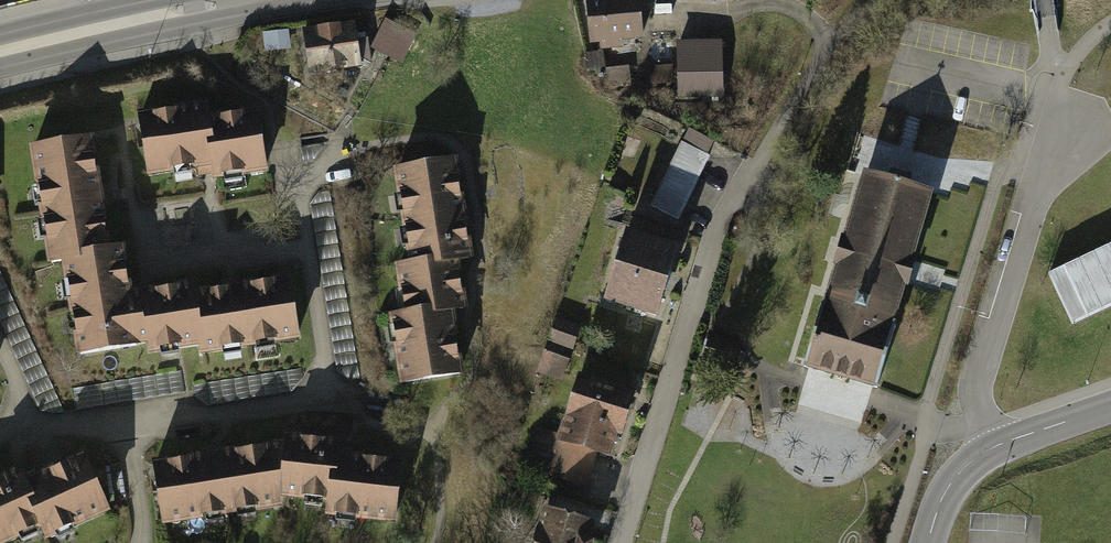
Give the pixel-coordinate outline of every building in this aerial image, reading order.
[(595,46),(604,45),(605,66),(652,62),(647,0),(591,0),(595,46)] [(684,2),(652,4),(655,39),(687,36),(686,25),(689,25),(691,20),(691,15),(688,11),(685,11),(684,2)] [(368,25),(307,31),(311,73),(372,68),(368,25)] [(414,37),(389,25),(376,50),(402,63),(414,37)] [(288,34),(265,36),(267,50),(289,47),(288,34)] [(726,97),(725,45),(678,46),(680,98),(726,97)] [(668,48),(658,49),(659,61),(669,60),(668,48)] [(678,65),(649,67),(649,79),(678,78),(678,65)] [(141,112),(149,176),(218,168),(220,181),(271,175),(263,111),(211,117),(209,104),(141,112)] [(646,140),(631,133),(622,156),(637,162),(646,140)] [(48,258),(62,256),(115,248),(97,135),(30,146),(37,189),(30,190),(33,209),(40,208),(43,224),(34,226),(37,244),(45,243),(48,258)] [(713,157),(685,143),(653,207),(681,221),(713,157)] [(398,169),(410,261),(465,254),(475,253),(463,160),(398,169)] [(869,166),(807,360),(883,384),(945,191),(869,166)] [(630,228),(608,300),(662,317),(684,245),(630,228)] [(180,348),(209,343),(200,288),(199,281),(139,290),(132,245),(115,248),(62,256),(66,282),(60,283),(62,301),(69,300),(71,317),(64,318),(67,336),(74,335),(77,356),(150,345),(151,351),(159,350),(160,358),(181,354),(180,348)] [(472,305),(465,254),(410,261),(400,263),(406,310),(391,312),(401,387),(469,378),(459,306),(472,305)] [(296,274),(200,288),(209,343),(210,352),(306,338),(296,274)] [(586,324),(560,316),(542,371),(567,379),(586,324)] [(584,371),(562,437),(601,450),(618,455),(640,390),(584,371)] [(540,430),(530,460),(550,466),(548,473),(589,486),(601,450),(562,437),(540,430)] [(287,442),(288,498),(334,502),(331,516),(394,526),(405,460),(343,451),(345,436),(286,432),(287,442)] [(287,442),(155,463),(164,524),(288,507),(288,498),(287,442)] [(32,484),(25,470),(0,482),(0,542),(9,542),(50,524),(56,537),(114,510),(90,457),(32,484)] [(540,542),(600,542),(602,539),(594,537),(599,523),(550,509),(540,542)]
